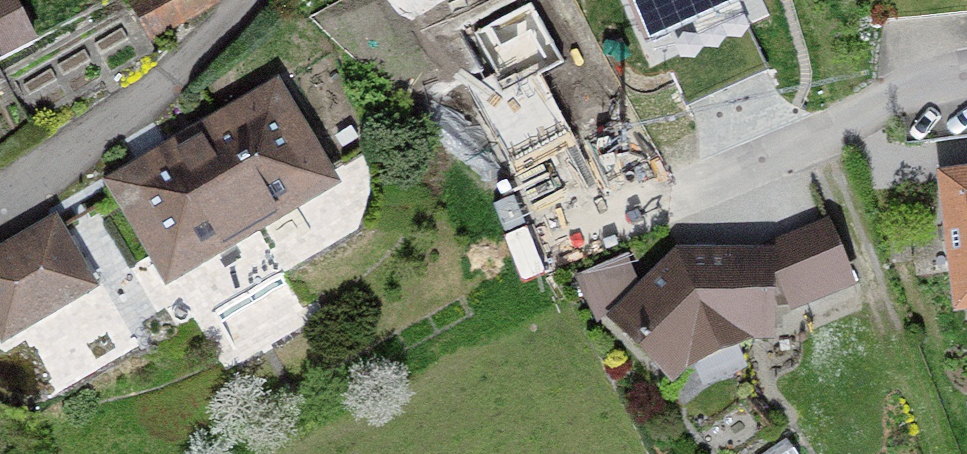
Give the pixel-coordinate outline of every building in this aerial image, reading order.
[(14,0),(0,0),(0,57),(34,39),(14,0)] [(139,5),(159,41),(223,6),(220,0),(149,0),(139,5)] [(448,43),(498,157),(605,110),(556,0),(545,0),(448,43)] [(646,41),(741,0),(628,0),(646,41)] [(286,80),(114,185),(179,290),(350,185),(286,80)] [(949,180),(966,311),(966,178),(949,180)] [(776,237),(776,245),(775,272),(791,311),(857,284),(829,216),(776,237)] [(0,255),(0,328),(11,346),(105,289),(62,218),(0,255)] [(597,322),(607,316),(673,381),(685,368),(754,339),(775,338),(775,272),(776,245),(677,245),(639,280),(627,255),(576,277),(597,322)]
